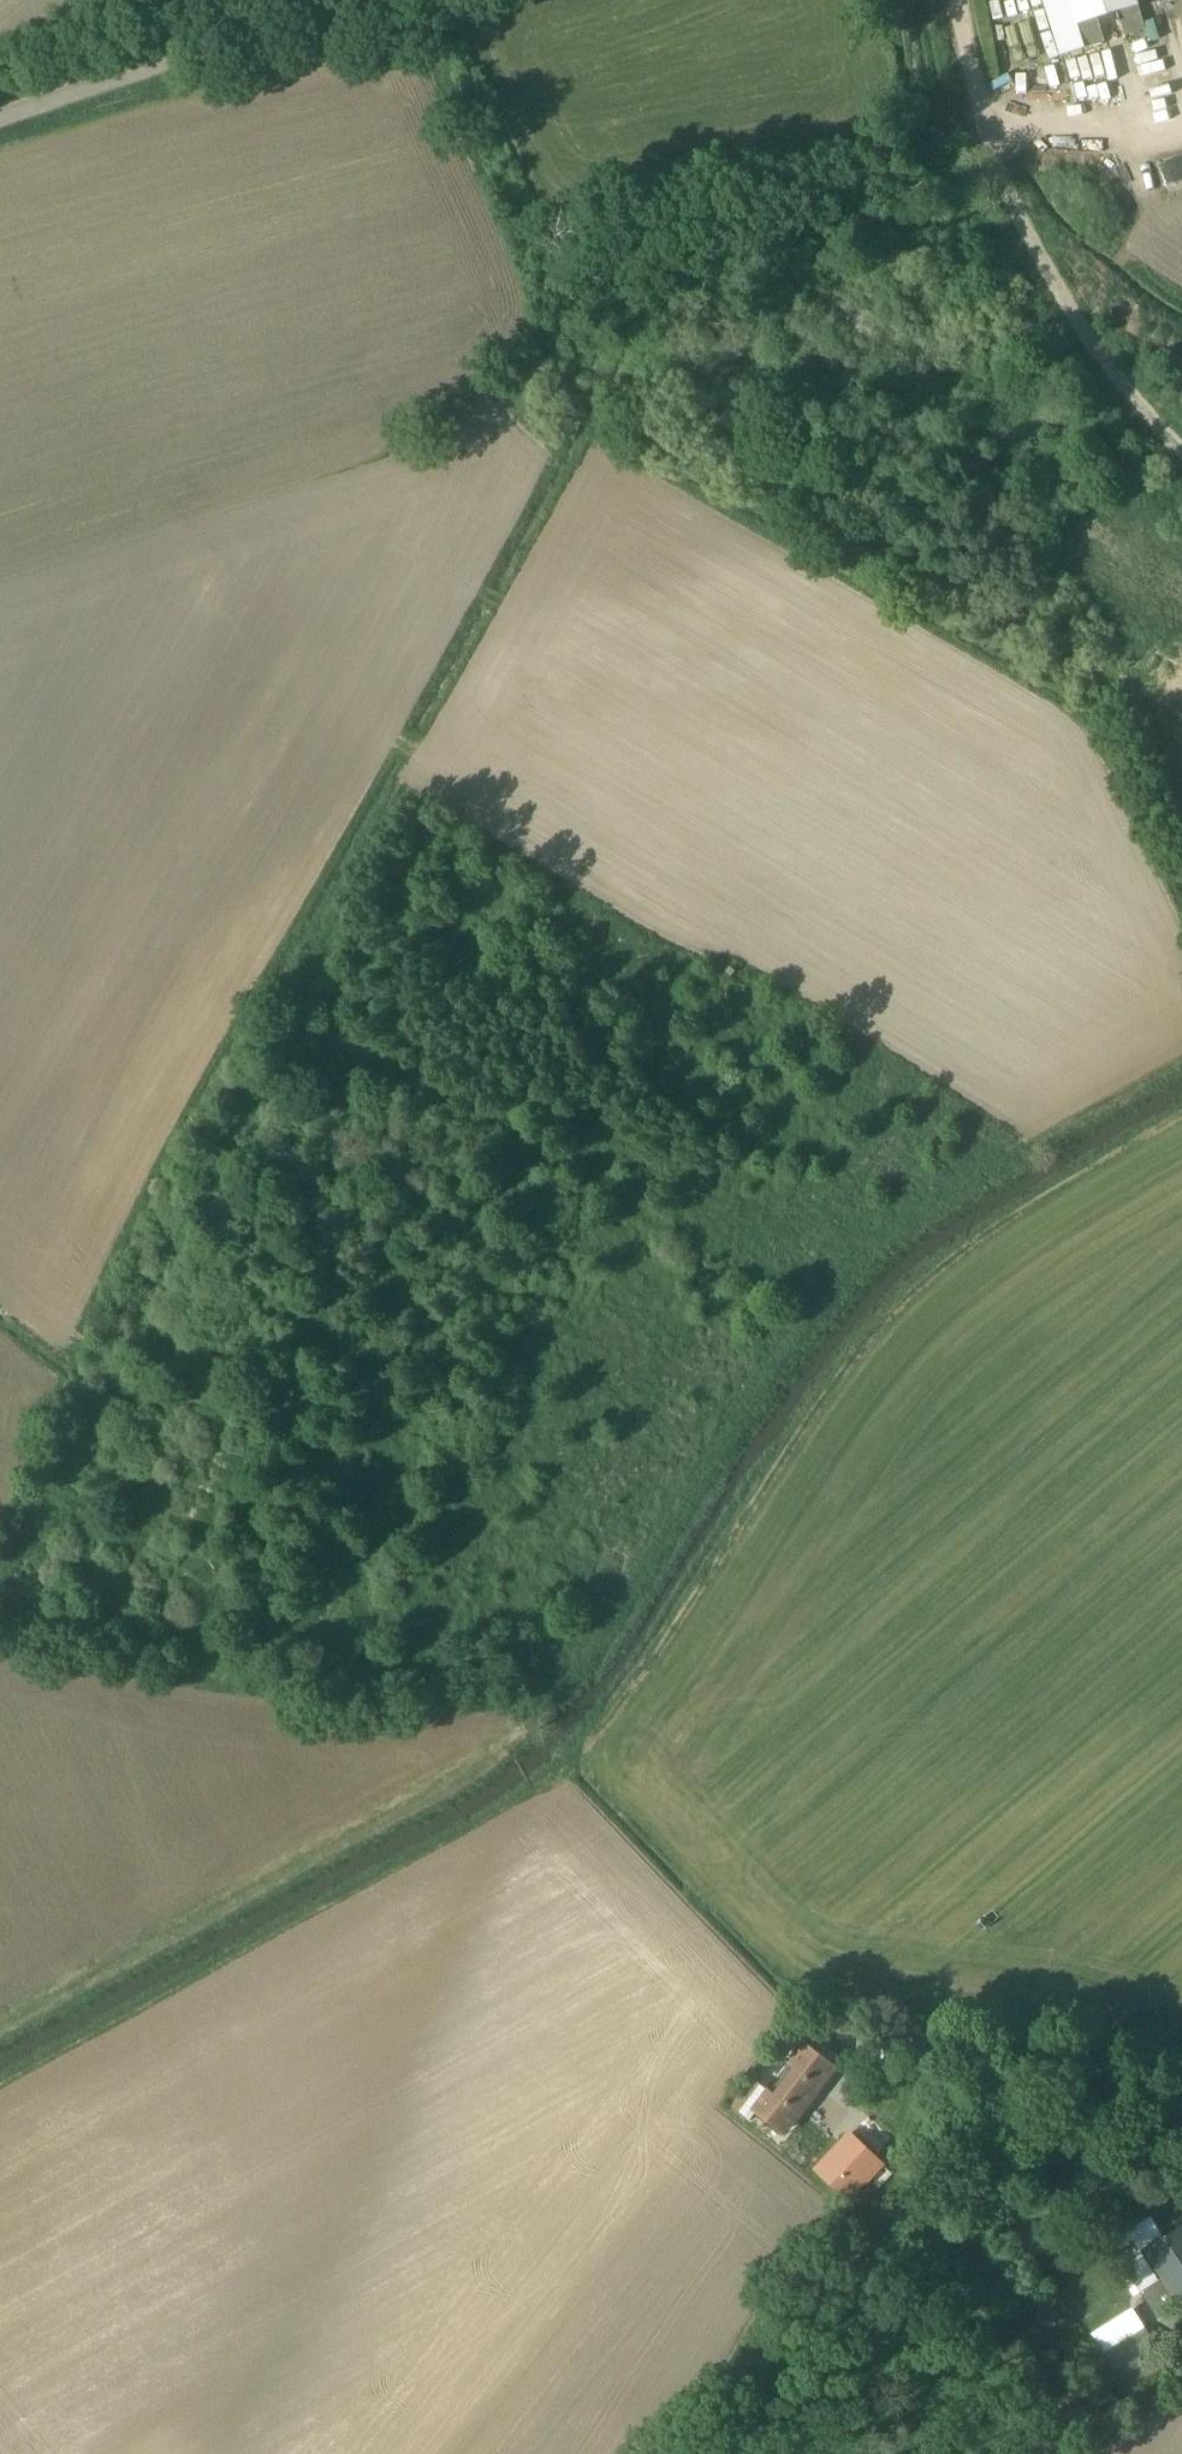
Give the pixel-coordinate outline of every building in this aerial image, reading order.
[(1059,56),(1103,43),(1096,21),(1074,26),(1066,0),(1042,0),(1059,56)] [(1074,26),(1096,21),(1116,15),(1138,8),(1135,0),(1066,0),(1074,26)] [(1124,37),(1144,30),(1138,8),(1116,15),(1124,37)] [(1181,179),(1181,154),(1161,159),(1167,183),(1181,179)] [(764,2089),(748,2110),(784,2137),(836,2069),(801,2042),(785,2063),(789,2067),(769,2092),(764,2089)] [(852,2137),(817,2174),(852,2208),(865,2195),(859,2189),(868,2180),(878,2189),(891,2176),(852,2137)] [(1141,2252),(1159,2280),(1150,2285),(1142,2274),(1131,2282),(1155,2318),(1181,2301),(1181,2225),(1141,2252)] [(1094,2337),(1106,2354),(1141,2330),(1129,2313),(1094,2337)] [(1106,2354),(1132,2392),(1168,2367),(1143,2329),(1106,2354)]
